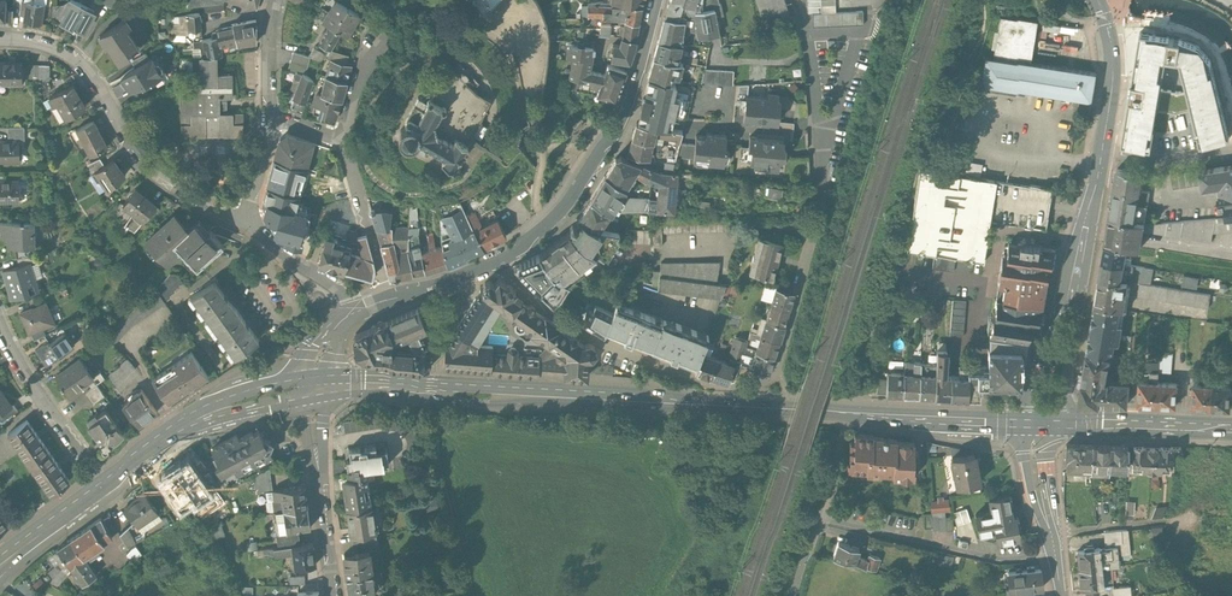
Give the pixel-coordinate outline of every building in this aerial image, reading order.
[(12,20),(13,8),(5,8),(6,0),(0,0),(0,20),(12,20)] [(187,17),(202,15),(203,22),(225,20),(223,12),(225,8),(200,0),(192,0),(187,17)] [(228,0),(227,0),(226,0),(226,2),(227,2),(225,8),(236,12),(236,11),(257,17),(258,15),(261,16),(263,10),(266,0),(228,0)] [(481,17),(498,0),(471,0),(472,1),(468,5),(481,17)] [(614,19),(627,19),(645,21),(646,12),(648,12),(650,0),(619,0),(619,5),(614,5),(614,6),(614,17),(614,19)] [(697,30),(698,22),(700,23),(700,20),(698,19),(701,7),(684,0),(677,0),(673,14),(683,14),(691,31),(697,30)] [(701,7),(705,9),(714,10),(733,0),(684,0),(701,7)] [(768,46),(794,38),(782,0),(753,0),(768,46)] [(25,15),(24,21),(41,23),(44,4),(21,1),(19,15),(25,15)] [(67,14),(61,25),(74,32),(75,30),(82,34),(93,13),(70,2),(64,13),(67,14)] [(300,16),(303,8),(292,3),(289,11),(300,16)] [(714,12),(714,10),(705,9),(705,29),(718,27),(719,36),(726,34),(723,22),(721,22),(719,11),(714,12)] [(335,11),(329,21),(353,35),(359,25),(335,11)] [(839,13),(811,14),(812,35),(816,34),(839,34),(839,13)] [(683,62),(684,62),(684,50),(685,46),(700,50),(697,30),(691,31),(683,14),(673,14),(667,35),(661,58),(683,62)] [(590,19),(590,32),(605,33),(628,34),(628,37),(641,39),(645,21),(627,19),(614,19),(590,19)] [(329,21),(322,32),(324,33),(329,36),(341,43),(346,46),(353,35),(329,21)] [(190,45),(190,39),(193,39),(201,38),(200,23),(179,25),(179,32),(171,33),(172,44),(190,45)] [(124,24),(99,40),(105,48),(106,47),(120,68),(133,60),(132,58),(137,54),(125,35),(129,33),(124,24)] [(705,29),(697,30),(700,50),(701,57),(723,54),(719,36),(718,27),(705,29)] [(232,37),(232,39),(216,41),(217,44),(219,57),(220,59),(228,57),(229,60),(247,55),(247,56),(258,54),(258,32),(232,37)] [(604,40),(605,33),(590,32),(589,43),(603,44),(612,45),(613,41),(604,40)] [(839,34),(816,34),(817,48),(866,47),(866,33),(839,34)] [(329,36),(328,39),(320,53),(331,60),(341,43),(329,36)] [(641,39),(628,37),(628,38),(627,43),(625,53),(624,55),(638,58),(641,39)] [(202,47),(201,38),(193,39),(194,48),(202,47)] [(990,79),(985,108),(1088,124),(1092,95),(1026,85),(1034,42),(1004,38),(997,80),(990,79)] [(209,69),(216,68),(214,58),(219,57),(217,44),(212,45),(213,49),(203,51),(194,52),(196,59),(200,59),(201,68),(209,68),(209,69)] [(612,53),(612,45),(603,44),(601,51),(612,53)] [(579,61),(594,63),(595,55),(579,54),(579,61)] [(1116,168),(1146,173),(1153,134),(1172,137),(1191,132),(1197,160),(1193,160),(1195,170),(1225,162),(1206,83),(1195,69),(1175,61),(1175,62),(1165,61),(1165,59),(1135,54),(1132,73),(1136,74),(1131,105),(1127,105),(1124,123),(1128,124),(1124,149),(1119,148),(1116,168)] [(632,79),(636,66),(638,58),(624,55),(623,64),(616,62),(613,76),(632,79)] [(683,62),(661,58),(656,75),(679,79),(680,74),(683,62)] [(131,70),(135,76),(150,68),(146,61),(131,70)] [(575,73),(575,72),(593,74),(594,63),(579,61),(570,61),(569,73),(575,73)] [(321,75),(326,67),(318,62),(313,70),(321,75)] [(21,86),(21,64),(0,64),(0,86),(21,86)] [(288,82),(300,85),(302,86),(305,88),(310,68),(293,64),(288,82)] [(133,81),(122,88),(130,101),(141,95),(142,97),(145,95),(154,90),(156,92),(164,87),(152,67),(150,68),(135,76),(131,79),(133,81)] [(201,68),(200,68),(201,97),(181,97),(181,150),(206,150),(206,146),(219,145),(219,149),(244,149),(243,124),(227,125),(227,109),(233,109),(232,85),(218,85),(218,67),(216,68),(209,69),(209,68),(201,68)] [(47,68),(38,68),(38,85),(47,85),(47,68)] [(332,70),(326,86),(347,92),(352,76),(332,70)] [(716,71),(711,70),(708,85),(713,86),(716,71)] [(591,88),(593,74),(575,72),(575,73),(571,94),(588,98),(585,110),(600,114),(618,118),(628,89),(610,82),(607,92),(591,88)] [(680,74),(679,79),(685,80),(691,82),(692,74),(683,72),(683,74),(680,74)] [(681,96),(685,80),(679,79),(656,75),(651,96),(655,97),(671,100),(673,94),(681,96)] [(133,81),(131,79),(120,85),(122,88),(133,81)] [(314,92),(305,88),(302,86),(302,87),(296,86),(290,104),(295,104),(291,119),(292,119),(298,121),(303,122),(314,92)] [(340,109),(342,110),(347,92),(326,86),(321,104),(340,109)] [(65,93),(49,102),(54,109),(56,108),(65,123),(85,112),(72,90),(66,94),(65,93)] [(736,92),(707,90),(705,104),(736,107),(736,92)] [(141,95),(130,101),(132,109),(147,106),(146,98),(145,95),(142,97),(141,95)] [(678,102),(671,100),(655,97),(650,118),(646,117),(643,129),(649,130),(649,129),(671,134),(686,138),(691,119),(681,117),(675,116),(678,102)] [(418,100),(406,122),(406,128),(404,129),(402,130),(400,132),(399,134),(399,136),(398,137),(398,139),(399,141),(399,143),(401,146),(403,148),(405,149),(408,150),(411,150),(414,149),(424,155),(427,150),(443,160),(441,163),(451,169),(450,170),(454,173),(461,160),(469,147),(455,140),(453,144),(441,137),(436,123),(442,113),(444,114),(446,112),(446,111),(445,110),(445,109),(444,108),(442,108),(441,109),(433,104),(432,102),(432,101),(431,101),(430,101),(429,101),(428,101),(427,102),(427,103),(427,104),(427,106),(418,100)] [(451,114),(463,119),(457,132),(467,137),(474,123),(475,124),(479,114),(457,103),(451,114)] [(681,117),(691,119),(694,105),(684,103),(681,117)] [(340,109),(321,104),(320,108),(315,106),(313,123),(318,124),(325,126),(327,127),(334,129),(340,109)] [(752,106),(742,106),(740,126),(748,127),(749,117),(751,118),(752,106)] [(336,130),(342,110),(340,109),(334,129),(336,130)] [(771,120),(751,118),(749,117),(748,127),(748,131),(783,135),(784,122),(782,122),(782,116),(771,115),(771,120)] [(694,120),(691,119),(686,138),(690,138),(694,120)] [(81,142),(90,161),(107,153),(94,126),(79,133),(83,141),(81,142)] [(649,130),(643,129),(639,143),(668,148),(671,134),(649,129),(649,130)] [(8,130),(8,139),(17,139),(23,138),(22,130),(8,130)] [(481,130),(474,142),(481,146),(488,133),(481,130)] [(781,147),(783,135),(748,131),(746,144),(754,145),(755,144),(781,147)] [(668,148),(639,143),(638,143),(634,158),(655,161),(656,161),(657,155),(677,158),(676,161),(682,162),(685,151),(668,148)] [(0,145),(0,165),(18,164),(18,144),(8,144),(0,145)] [(288,146),(280,152),(275,171),(307,180),(313,154),(288,146)] [(709,157),(699,156),(698,165),(696,179),(696,183),(726,187),(727,176),(729,176),(730,168),(728,168),(729,157),(709,155),(709,157)] [(655,161),(634,158),(630,175),(652,178),(655,161)] [(761,159),(753,159),(752,169),(752,171),(755,171),(754,186),(772,187),(771,192),(782,193),(783,187),(785,188),(788,164),(760,161),(761,159)] [(698,165),(682,163),(678,177),(696,179),(698,165)] [(87,171),(92,180),(95,178),(103,173),(102,173),(104,172),(100,164),(87,171)] [(95,178),(106,196),(124,185),(112,166),(104,172),(102,173),(103,173),(95,178)] [(752,171),(752,169),(744,168),(743,185),(754,186),(755,171),(752,171)] [(307,180),(275,171),(267,199),(268,199),(299,208),(307,180)] [(662,191),(623,175),(618,177),(607,193),(626,206),(627,207),(632,199),(634,201),(637,196),(635,195),(638,191),(640,194),(648,200),(661,204),(660,210),(679,212),(679,193),(675,192),(667,192),(662,191)] [(675,192),(677,183),(668,181),(667,192),(675,192)] [(18,205),(18,184),(0,184),(0,206),(18,205)] [(986,189),(972,187),(970,201),(984,203),(986,189)] [(1195,196),(1197,209),(1204,208),(1205,213),(1213,212),(1214,211),(1214,209),(1217,208),(1219,220),(1215,221),(1214,221),(1216,233),(1220,232),(1222,244),(1231,243),(1231,190),(1195,196)] [(626,206),(607,193),(604,199),(623,211),(626,206)] [(989,287),(995,247),(1041,255),(1045,231),(1048,214),(984,203),(970,201),(954,198),(924,193),(911,274),(989,287)] [(1135,216),(1138,199),(1112,195),(1104,242),(1140,248),(1145,218),(1135,216)] [(157,216),(135,199),(123,215),(135,224),(129,233),(127,232),(125,235),(135,243),(157,216)] [(299,208),(268,199),(264,215),(268,216),(265,224),(278,247),(288,250),(286,255),(301,259),(307,236),(303,235),(306,225),(295,222),(299,208)] [(612,228),(613,229),(620,230),(628,219),(630,216),(623,211),(604,199),(593,216),(612,228)] [(660,220),(651,219),(651,231),(678,231),(679,217),(686,218),(685,212),(679,212),(660,210),(660,220)] [(444,269),(448,281),(457,278),(467,273),(465,271),(484,263),(476,246),(468,229),(460,212),(440,217),(443,258),(443,263),(444,269)] [(382,220),(372,222),(377,241),(390,240),(392,222),(394,222),(395,214),(384,213),(382,220)] [(600,247),(612,228),(593,216),(580,234),(599,247),(600,247)] [(628,219),(620,230),(651,231),(651,219),(628,219)] [(172,256),(189,241),(174,225),(143,254),(167,280),(182,266),(172,256)] [(480,244),(479,242),(480,239),(474,226),(468,229),(476,246),(480,244)] [(9,254),(35,252),(34,228),(0,230),(0,238),(3,238),(3,244),(9,243),(9,254)] [(199,231),(196,234),(206,245),(210,242),(199,231)] [(196,234),(189,241),(172,256),(182,266),(196,282),(223,257),(210,242),(206,245),(196,234)] [(599,247),(580,234),(570,247),(585,262),(599,247)] [(476,246),(484,263),(507,252),(498,235),(480,244),(476,246)] [(408,263),(414,289),(426,286),(423,276),(421,268),(417,250),(417,239),(410,240),(409,250),(410,262),(408,263)] [(662,242),(662,239),(656,240),(654,268),(662,267),(662,255),(740,255),(740,243),(662,242)] [(390,240),(377,241),(391,294),(414,289),(408,263),(410,262),(409,250),(410,240),(390,240)] [(610,241),(605,248),(609,249),(615,250),(617,246),(610,241)] [(1140,248),(1104,242),(1100,269),(1122,273),(1135,275),(1138,257),(1140,248)] [(1149,250),(1140,248),(1138,257),(1207,269),(1209,260),(1231,258),(1231,243),(1222,244),(1149,250)] [(585,262),(570,247),(541,270),(554,291),(555,289),(559,293),(565,295),(597,270),(587,264),(585,262)] [(599,247),(585,262),(587,264),(597,270),(605,276),(622,252),(615,250),(609,249),(605,248),(600,247),(599,247)] [(359,254),(363,270),(349,266),(344,284),(373,292),(376,280),(367,248),(358,249),(359,254)] [(344,284),(349,266),(351,259),(337,256),(338,253),(326,250),(319,277),(344,284)] [(653,252),(626,250),(625,265),(653,267),(653,252)] [(761,260),(751,294),(775,301),(785,268),(761,260)] [(17,265),(19,273),(29,269),(29,270),(35,268),(34,261),(17,265)] [(430,263),(430,264),(431,274),(423,276),(426,286),(426,288),(448,281),(444,269),(443,263),(436,263),(430,263)] [(423,276),(431,274),(430,264),(428,265),(428,266),(421,268),(423,276)] [(19,273),(3,278),(6,288),(8,288),(14,305),(41,296),(37,285),(34,286),(29,270),(29,269),(19,273)] [(1019,303),(1024,271),(1013,269),(1011,283),(1006,282),(1003,302),(1005,302),(1005,301),(1019,303)] [(1097,287),(1119,291),(1119,286),(1122,273),(1100,269),(1097,287)] [(554,321),(563,313),(558,308),(565,295),(559,293),(555,289),(554,291),(541,270),(520,279),(520,287),(536,304),(554,321)] [(1005,302),(1003,310),(1009,311),(1013,311),(1042,316),(1043,307),(1044,307),(1046,295),(1048,295),(1051,276),(1036,273),(1036,272),(1024,270),(1024,271),(1019,303),(1005,301),(1005,302)] [(960,286),(939,283),(937,295),(958,298),(960,286)] [(721,284),(662,285),(661,292),(655,291),(654,297),(719,305),(721,284)] [(158,307),(165,317),(170,313),(169,312),(175,308),(174,306),(179,302),(178,300),(184,297),(176,285),(170,286),(159,303),(161,304),(158,307)] [(1094,303),(1123,308),(1124,308),(1126,295),(1118,293),(1119,291),(1097,287),(1094,303)] [(214,294),(191,311),(235,374),(259,357),(214,294)] [(496,301),(492,298),(486,299),(483,303),(484,306),(483,307),(495,316),(501,321),(504,323),(503,325),(512,332),(522,319),(522,318),(514,312),(517,307),(500,295),(496,301)] [(719,305),(654,297),(653,306),(660,307),(659,312),(722,319),(729,306),(719,305)] [(1209,307),(1179,302),(1177,314),(1207,320),(1209,307)] [(1090,332),(1115,336),(1118,336),(1123,308),(1094,303),(1090,332)] [(490,325),(495,316),(483,307),(482,306),(476,315),(490,325)] [(105,342),(113,353),(165,318),(165,317),(158,307),(105,342)] [(46,308),(20,319),(29,341),(31,340),(43,335),(52,331),(46,317),(49,315),(46,308)] [(797,313),(779,309),(773,326),(792,330),(797,313)] [(1009,311),(1003,310),(1001,324),(1007,325),(1009,311)] [(1207,322),(1135,310),(1133,323),(1205,335),(1207,322)] [(1013,311),(1011,326),(1040,331),(1042,316),(1013,311)] [(477,360),(477,362),(492,339),(491,339),(484,334),(490,325),(476,315),(456,347),(477,360)] [(491,339),(501,321),(495,316),(490,325),(484,334),(491,339)] [(430,318),(423,321),(425,326),(428,325),(433,323),(430,318)] [(537,330),(536,326),(533,324),(529,324),(522,319),(512,332),(508,337),(514,342),(515,348),(520,352),(527,351),(532,355),(532,356),(547,366),(541,372),(540,388),(540,391),(567,393),(568,377),(567,376),(579,359),(578,356),(575,353),(571,354),(563,348),(564,347),(548,336),(547,337),(537,330)] [(433,336),(428,325),(425,326),(423,321),(418,323),(425,339),(426,340),(433,336)] [(422,369),(424,370),(428,369),(431,367),(428,362),(423,349),(421,350),(420,347),(428,344),(426,340),(425,339),(418,323),(418,322),(387,336),(395,358),(405,353),(410,362),(410,363),(413,364),(422,369)] [(597,322),(594,328),(591,327),(584,341),(606,353),(607,350),(615,330),(597,322)] [(664,340),(618,322),(615,330),(607,350),(627,358),(626,360),(633,363),(634,361),(653,368),(664,340)] [(1007,325),(1001,324),(999,336),(998,336),(994,362),(1032,368),(1034,353),(1036,353),(1040,331),(1011,326),(1007,325)] [(769,341),(787,346),(792,330),(773,326),(769,341)] [(970,327),(957,326),(954,361),(967,362),(970,327)] [(1090,332),(1086,355),(1116,361),(1117,351),(1113,350),(1115,336),(1090,332)] [(43,335),(31,340),(34,348),(44,344),(46,342),(43,335)] [(46,342),(44,344),(47,349),(48,349),(49,351),(63,341),(59,336),(46,342)] [(395,358),(387,336),(383,338),(383,337),(381,337),(379,337),(378,339),(378,340),(372,342),(371,345),(371,346),(374,353),(372,354),(372,358),(374,361),(373,365),(375,367),(386,362),(395,358)] [(180,339),(174,343),(182,354),(188,350),(180,339)] [(664,340),(653,368),(662,372),(673,344),(664,340)] [(47,349),(36,357),(47,374),(73,356),(63,341),(49,351),(48,349),(47,349)] [(769,341),(764,357),(782,362),(787,346),(769,341)] [(422,369),(413,364),(410,363),(410,362),(408,364),(386,362),(375,367),(373,365),(374,361),(372,358),(372,354),(374,353),(371,346),(371,345),(370,344),(355,351),(358,357),(353,360),(355,365),(352,366),(358,378),(360,377),(361,380),(365,378),(366,382),(430,386),(431,374),(424,370),(422,369)] [(673,344),(662,372),(702,387),(703,384),(700,383),(704,374),(707,366),(710,358),(673,344)] [(493,363),(477,362),(477,360),(456,347),(449,360),(446,359),(445,384),(492,387),(492,385),(493,363)] [(762,363),(764,357),(753,354),(752,360),(762,363)] [(1082,379),(1105,383),(1107,384),(1109,369),(1114,370),(1116,361),(1086,355),(1082,379)] [(762,363),(759,373),(777,378),(782,362),(764,357),(762,363)] [(428,369),(428,371),(434,372),(436,363),(434,359),(428,362),(431,367),(428,369)] [(579,359),(567,376),(568,377),(567,393),(566,397),(589,399),(590,383),(594,380),(598,374),(597,367),(592,364),(586,365),(579,359)] [(732,380),(744,384),(750,363),(739,359),(732,380)] [(1027,394),(1032,368),(994,362),(994,374),(993,374),(993,390),(963,389),(963,399),(955,399),(954,421),(984,423),(985,409),(1025,409),(1025,393),(1027,394)] [(493,363),(492,385),(499,386),(500,388),(507,389),(508,386),(540,388),(541,372),(541,367),(493,363)] [(707,366),(704,374),(709,376),(712,368),(707,366)] [(80,368),(56,385),(69,404),(87,392),(89,391),(82,382),(87,378),(80,368)] [(209,392),(191,368),(152,396),(169,420),(209,392)] [(127,373),(109,387),(117,398),(135,384),(127,373)] [(755,385),(752,384),(750,388),(772,394),(777,378),(759,373),(755,385)] [(709,376),(704,374),(700,383),(703,384),(702,387),(700,395),(713,400),(719,379),(709,376)] [(954,421),(955,399),(955,398),(950,398),(950,374),(941,374),(940,386),(940,398),(939,420),(954,421)] [(720,379),(719,379),(713,400),(731,405),(736,388),(736,387),(731,385),(724,383),(724,380),(720,379)] [(1079,398),(1098,402),(1102,402),(1105,383),(1082,379),(1079,398)] [(1156,379),(1154,400),(1167,401),(1168,380),(1156,379)] [(736,388),(742,390),(744,384),(732,380),(731,385),(736,387),(736,388)] [(89,391),(87,392),(92,398),(97,395),(104,390),(100,383),(89,391)] [(500,388),(499,386),(492,385),(492,387),(491,392),(540,395),(540,391),(540,388),(508,386),(507,389),(500,388)] [(924,397),(924,386),(910,385),(908,396),(906,418),(923,419),(924,397)] [(923,419),(939,420),(940,398),(940,386),(924,386),(924,397),(924,398),(923,419)] [(1195,394),(1194,412),(1208,413),(1209,395),(1195,394)] [(105,407),(97,395),(92,398),(85,403),(94,415),(105,407)] [(906,418),(908,396),(891,396),(891,402),(890,417),(906,418)] [(1097,408),(1098,402),(1079,398),(1073,429),(1123,431),(1125,408),(1105,407),(1105,408),(1097,408)] [(11,414),(0,399),(0,421),(11,414)] [(1141,409),(1135,409),(1133,431),(1152,432),(1154,410),(1154,400),(1146,400),(1145,409),(1141,409)] [(891,402),(883,401),(880,417),(890,417),(891,402)] [(157,428),(141,406),(123,419),(138,441),(157,428)] [(1172,411),(1154,410),(1152,432),(1171,433),(1172,411)] [(1208,413),(1194,412),(1189,412),(1188,434),(1207,435),(1208,413)] [(1227,414),(1208,413),(1207,435),(1226,436),(1227,414)] [(109,458),(117,452),(116,450),(123,445),(105,420),(97,426),(98,428),(89,435),(94,442),(92,443),(102,456),(102,457),(102,458),(102,459),(103,460),(104,461),(105,461),(106,461),(108,460),(108,459),(109,459),(109,458)] [(28,429),(9,442),(29,472),(49,459),(28,429)] [(216,473),(213,474),(222,492),(234,485),(237,491),(271,473),(268,466),(271,465),(267,457),(264,459),(259,450),(254,452),(253,450),(239,457),(237,453),(213,466),(216,473)] [(49,459),(29,472),(51,504),(70,491),(49,459)] [(876,460),(858,459),(858,467),(857,474),(853,473),(853,482),(851,482),(850,491),(862,491),(862,495),(870,496),(870,499),(884,499),(884,498),(897,498),(897,502),(914,503),(914,502),(920,502),(920,493),(918,493),(919,483),(919,482),(918,482),(918,476),(919,467),(900,466),(900,464),(890,463),(890,464),(886,464),(876,464),(876,461),(876,460)] [(376,464),(350,468),(352,479),(353,488),(349,489),(348,489),(349,497),(348,497),(349,508),(345,508),(348,529),(372,525),(367,495),(374,494),(373,486),(389,484),(387,467),(377,468),(376,464)] [(191,465),(172,479),(184,496),(203,482),(191,465)] [(1097,470),(1071,468),(1070,483),(1073,483),(1072,493),(1080,494),(1079,497),(1088,498),(1088,494),(1096,494),(1097,470)] [(1097,470),(1096,494),(1096,498),(1114,499),(1115,471),(1097,470)] [(1115,471),(1114,499),(1117,499),(1118,495),(1132,495),(1134,472),(1115,471)] [(1149,473),(1139,472),(1137,496),(1156,497),(1158,474),(1149,474),(1149,473)] [(1167,475),(1158,474),(1156,497),(1175,498),(1177,474),(1167,474),(1167,475)] [(978,477),(956,481),(962,511),(984,507),(978,477)] [(270,485),(254,494),(257,510),(273,508),(270,485)] [(168,491),(149,503),(163,524),(182,511),(168,491)] [(198,527),(203,524),(201,521),(205,518),(208,522),(215,516),(213,512),(221,506),(214,496),(211,498),(213,501),(190,517),(198,527)] [(1166,502),(1158,502),(1157,514),(1165,514),(1166,502)] [(277,529),(284,529),(308,525),(305,503),(273,508),(277,529)] [(126,522),(125,523),(131,531),(130,532),(137,542),(149,534),(149,536),(159,529),(145,509),(137,515),(138,516),(127,523),(126,522)] [(1025,565),(1022,550),(1018,548),(1018,544),(1021,544),(1021,542),(1016,543),(1015,538),(1016,538),(1014,526),(1013,526),(1012,522),(1013,522),(1013,520),(994,524),(997,538),(980,541),(983,560),(985,560),(984,558),(987,558),(988,559),(1000,557),(1002,569),(1025,565)] [(308,525),(284,529),(277,529),(273,529),(276,551),(299,548),(312,546),(308,525)] [(348,529),(352,555),(376,551),(372,525),(348,529)] [(936,528),(937,537),(953,536),(953,525),(948,525),(948,528),(936,528)] [(92,534),(104,554),(111,549),(101,528),(92,534)] [(1140,529),(1131,528),(1130,541),(1139,542),(1140,529)] [(96,559),(104,554),(92,534),(70,549),(77,559),(83,568),(84,568),(88,565),(90,568),(99,562),(96,559)] [(971,535),(958,539),(961,550),(974,546),(971,535)] [(208,547),(214,558),(224,554),(218,541),(208,547)] [(127,542),(119,546),(128,563),(136,560),(127,542)] [(942,542),(943,556),(943,557),(951,556),(950,543),(950,542),(942,542)] [(299,548),(276,551),(278,567),(302,564),(299,548)] [(59,561),(52,566),(61,579),(68,574),(64,568),(77,559),(70,549),(57,558),(59,561)] [(353,562),(377,558),(376,551),(352,555),(353,562)] [(1169,553),(1158,554),(1159,569),(1166,568),(1168,555),(1169,553)] [(254,570),(264,568),(266,568),(264,555),(252,557),(254,570)] [(379,570),(377,558),(353,562),(354,572),(371,570),(379,570)] [(68,585),(76,595),(80,595),(96,585),(84,568),(83,568),(77,559),(64,568),(68,574),(73,581),(68,585)] [(1125,560),(1110,562),(1111,573),(1126,571),(1125,560)] [(134,562),(126,568),(132,576),(140,569),(134,562)] [(302,564),(278,567),(274,567),(275,570),(275,574),(275,576),(294,574),(296,587),(317,584),(314,562),(302,564)] [(345,573),(348,595),(373,592),(371,570),(354,572),(345,573)] [(61,579),(48,594),(51,595),(58,595),(68,584),(68,585),(73,581),(68,574),(61,579)] [(1124,593),(1122,575),(1082,579),(1084,595),(1102,595),(1107,595),(1117,594),(1124,593)] [(169,581),(159,585),(163,593),(173,589),(169,581)] [(872,587),(870,594),(876,595),(880,595),(883,585),(874,582),(872,587)]
